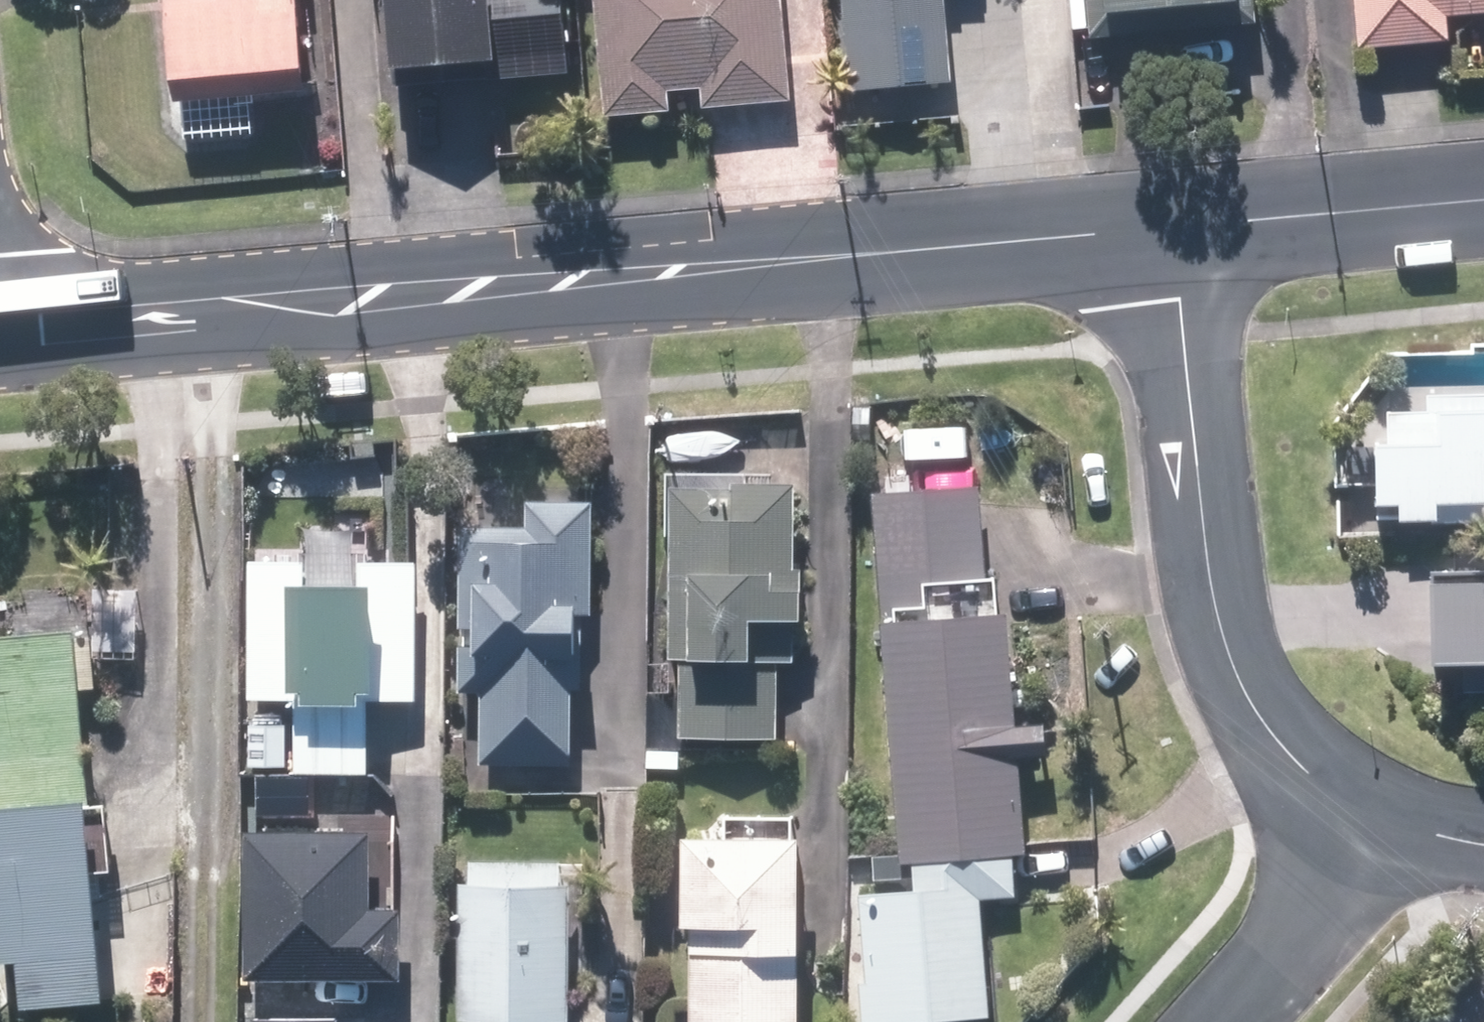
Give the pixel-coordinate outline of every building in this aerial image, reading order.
[(159,6),(168,102),(300,93),(291,0),(217,0),(217,1),(159,6)] [(406,87),(576,73),(570,0),(398,0),(406,87)] [(676,95),(708,93),(711,112),(798,103),(789,0),(605,0),(616,121),(678,114),(676,95)] [(859,95),(959,87),(952,0),(851,0),(859,95)] [(1098,39),(1264,27),(1263,0),(1096,0),(1098,39)] [(1366,50),(1457,45),(1455,17),(1483,15),(1483,0),(1363,0),(1366,50)] [(1414,515),(1483,516),(1483,389),(1438,388),(1438,406),(1400,405),(1399,436),(1387,436),(1386,489),(1414,490),(1414,515)] [(690,652),(688,732),(781,733),(783,655),(800,655),(801,608),(811,608),(812,564),(802,563),(804,481),(683,477),(678,652),(690,652)] [(1027,751),(1056,748),(1054,716),(1029,717),(1022,601),(1008,603),(1005,570),(991,571),(984,481),(882,488),(890,611),(897,611),(913,854),(923,853),(1034,846),(1027,751)] [(492,685),(489,758),(515,758),(515,780),(549,782),(550,759),(579,759),(580,684),(588,684),(591,609),(596,609),(599,498),(537,497),(536,525),(469,522),(465,685),(492,685)] [(262,552),(259,697),(305,698),(304,766),(373,769),(374,701),(419,702),(422,557),(262,552)] [(1431,570),(1431,582),(1436,582),(1437,646),(1432,646),(1432,656),(1483,656),(1483,569),(1431,570)] [(0,632),(0,808),(104,800),(103,788),(96,788),(88,684),(103,683),(99,632),(84,634),(83,625),(0,632)] [(651,718),(650,765),(682,766),(684,718),(651,718)] [(246,727),(246,758),(270,758),(270,727),(246,727)] [(0,808),(0,868),(6,949),(116,940),(104,800),(0,808)] [(701,1021),(807,1021),(814,829),(700,824),(697,914),(705,914),(701,1021)] [(259,826),(256,971),(409,974),(409,903),(377,902),(378,828),(259,826)] [(877,976),(869,977),(873,1021),(924,1021),(924,1015),(995,1011),(988,892),(1022,890),(1020,850),(1034,849),(1034,846),(923,853),(926,884),(871,887),(877,976)] [(567,854),(496,852),(495,876),(468,876),(468,1012),(474,1012),(474,1021),(566,1021),(566,1012),(576,1012),(578,876),(568,876),(567,854)]
